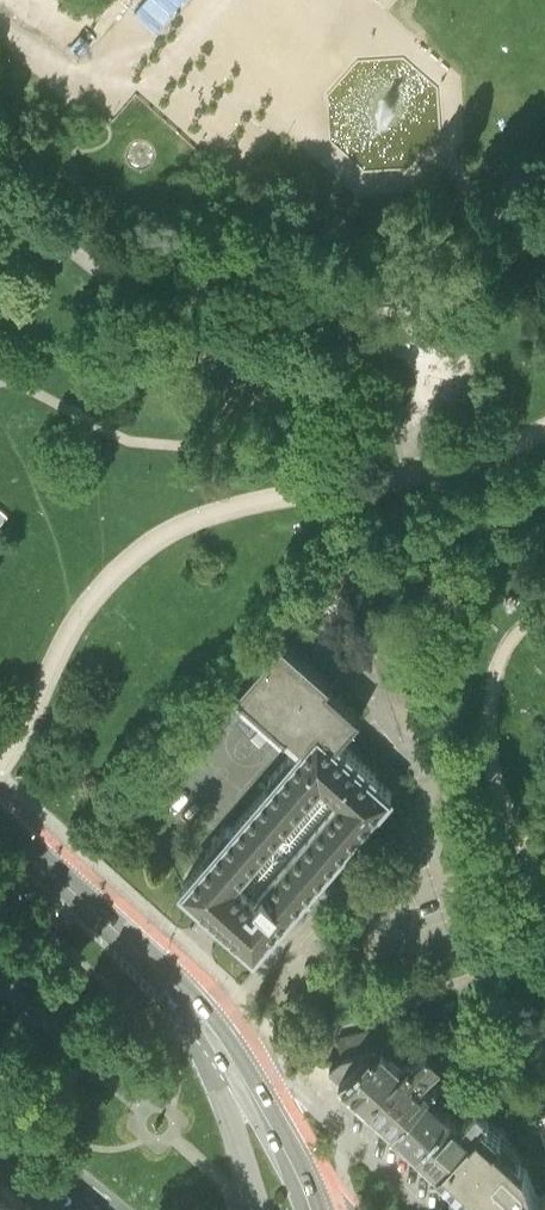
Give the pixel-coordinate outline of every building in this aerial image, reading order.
[(220,563),(210,554),(195,571),(205,580),(220,563)] [(230,688),(297,745),(181,879),(217,910),(259,946),(399,785),(343,737),(368,708),(279,631),(253,662),(230,688)] [(374,1023),(338,1033),(343,1050),(379,1040),(374,1023)] [(343,1050),(330,1060),(368,1094),(411,1052),(414,1055),(428,1043),(419,1036),(405,1042),(398,1044),(393,1049),(382,1039),(379,1040),(343,1050)] [(411,1052),(368,1094),(394,1118),(429,1082),(414,1067),(419,1063),(423,1067),(427,1066),(441,1056),(428,1043),(414,1055),(411,1052)] [(429,1082),(394,1118),(418,1139),(451,1104),(437,1091),(450,1085),(451,1089),(459,1098),(479,1081),(475,1068),(429,1082)] [(418,1139),(439,1158),(485,1110),(489,1106),(483,1090),(481,1091),(468,1106),(462,1101),(456,1108),(451,1104),(418,1139)] [(439,1158),(473,1189),(511,1143),(511,1132),(485,1110),(439,1158)] [(511,1143),(473,1189),(497,1209),(524,1209),(539,1193),(536,1184),(525,1156),(511,1143)] [(0,1176),(0,1209),(37,1209),(0,1176)] [(524,1209),(544,1209),(544,1185),(541,1189),(536,1184),(539,1193),(524,1209)]
